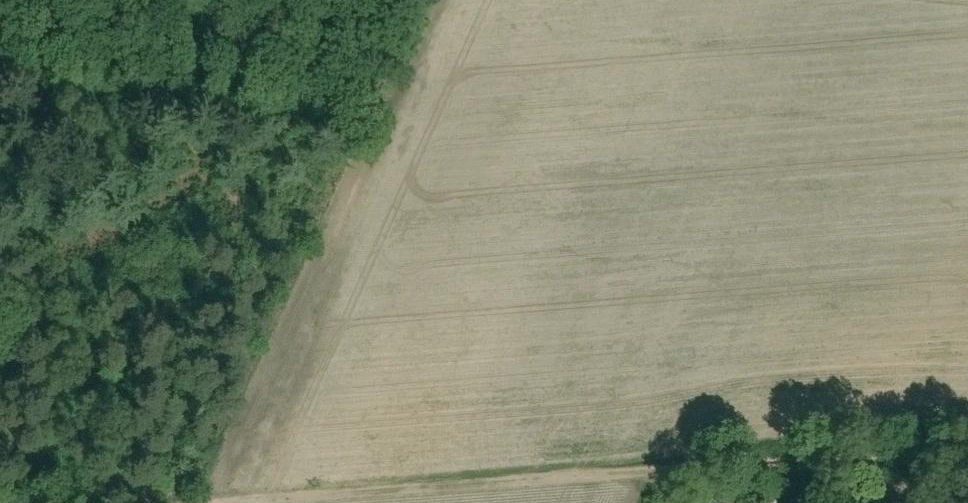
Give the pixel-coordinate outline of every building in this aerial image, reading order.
[(876,502),(901,502),(891,491),(876,502)]
